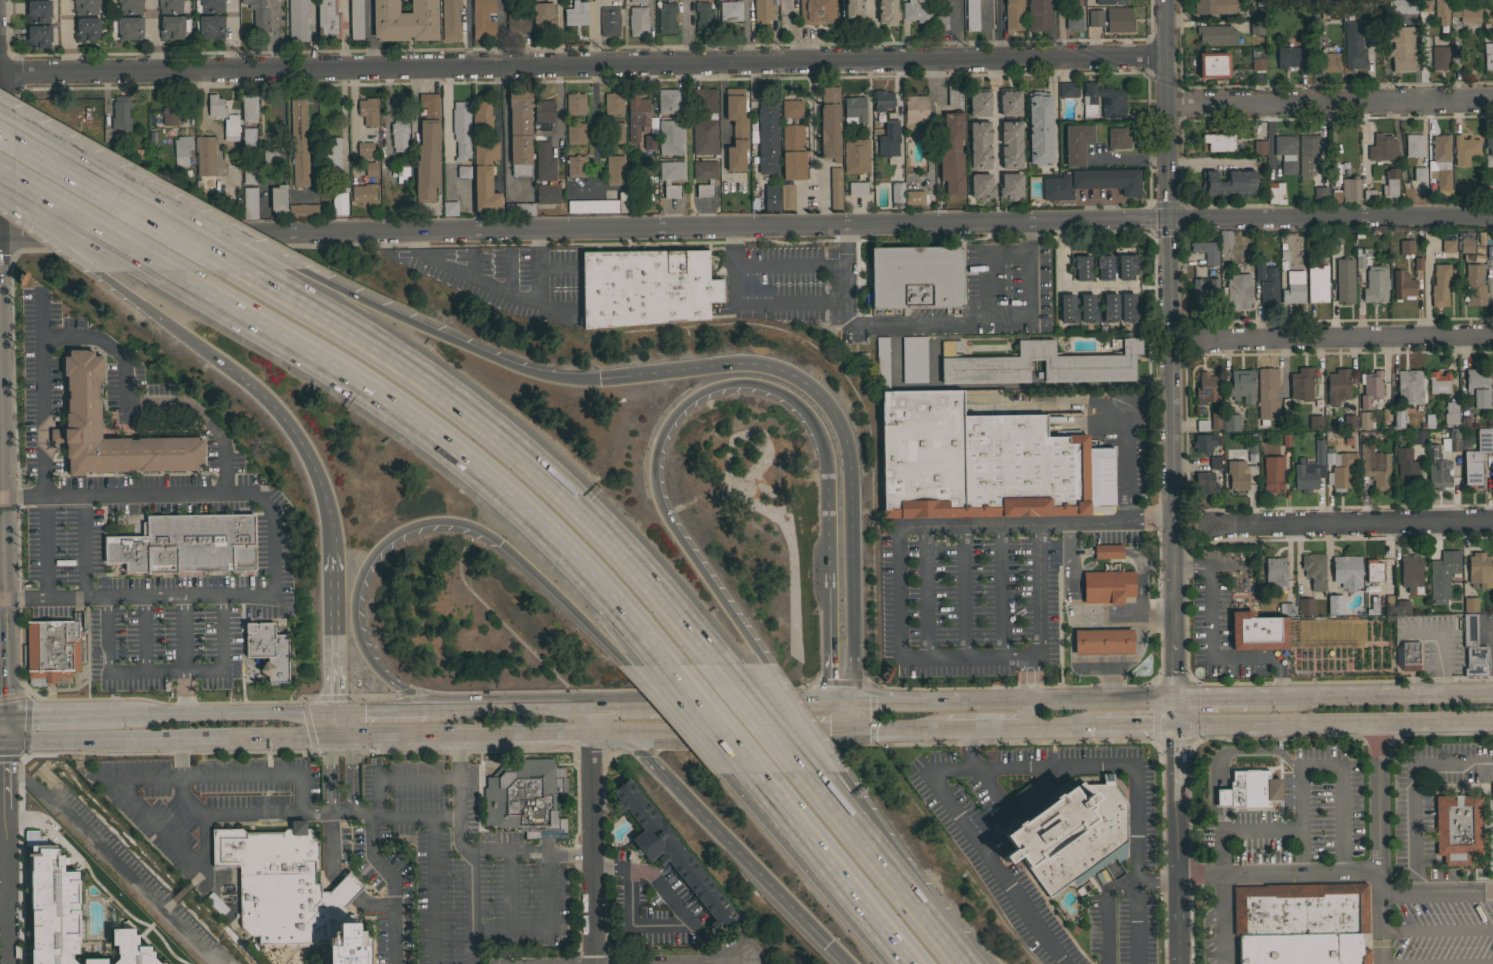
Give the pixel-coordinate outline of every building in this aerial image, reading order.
[(25,16),(25,0),(50,0),(50,16),(49,16),(49,23),(37,23),(37,20),(32,20),(30,21),(28,21),(25,20),(25,17),(26,16),(25,16)] [(73,9),(73,0),(99,0),(99,2),(97,2),(97,14),(75,15),(75,9),(73,9)] [(116,2),(116,0),(143,0),(143,2),(142,2),(142,8),(141,8),(141,14),(119,14),(118,1),(116,2)] [(157,8),(157,0),(187,0),(187,13),(159,13),(159,8),(157,8)] [(194,12),(194,0),(223,0),(223,6),(222,6),(222,13),(200,13),(200,12),(194,12)] [(240,4),(240,0),(266,0),(266,8),(269,8),(269,13),(268,13),(268,28),(267,28),(267,31),(258,31),(258,28),(253,28),(253,9),(248,9),(248,4),(240,4)] [(289,41),(288,0),(308,0),(308,41),(289,41)] [(317,38),(316,0),(337,0),(337,11),(340,11),(340,38),(317,38)] [(350,40),(349,0),(362,0),(362,39),(350,40)] [(410,12),(410,0),(437,0),(437,40),(412,40),(412,37),(407,37),(407,40),(377,41),(377,37),(373,37),(373,0),(398,0),(398,12),(410,12)] [(442,40),(441,0),(460,0),(461,9),(457,9),(458,21),(460,21),(460,39),(454,39),(454,40),(442,40)] [(472,39),(472,0),(495,0),(495,13),(488,13),(488,20),(495,20),(495,38),(472,39)] [(587,24),(564,25),(564,8),(572,8),(572,1),(574,1),(574,0),(577,0),(577,1),(586,1),(587,24)] [(735,1),(735,0),(737,0),(737,1),(741,1),(741,20),(719,21),(719,2),(735,1)] [(753,20),(753,0),(770,0),(770,20),(767,20),(767,23),(758,23),(758,19),(753,20)] [(799,24),(798,0),(834,0),(834,2),(835,2),(836,10),(834,10),(834,17),(831,17),(831,24),(799,24)] [(845,19),(844,0),(862,0),(863,16),(857,16),(857,19),(845,19)] [(877,23),(877,0),(896,0),(896,25),(883,25),(883,23),(877,23)] [(907,2),(907,0),(925,0),(925,6),(930,6),(930,22),(917,22),(916,19),(902,19),(902,2),(907,2)] [(935,29),(934,0),(946,0),(947,29),(935,29)] [(966,30),(965,0),(977,0),(978,30),(966,30)] [(1005,30),(1004,0),(1022,0),(1023,30),(1005,30)] [(1027,30),(1027,0),(1050,0),(1050,30),(1027,30)] [(1193,14),(1193,0),(1236,0),(1236,14),(1193,14)] [(1392,13),(1391,0),(1415,0),(1416,13),(1404,13),(1404,12),(1392,13)] [(1418,11),(1418,0),(1430,0),(1430,11),(1418,11)] [(1434,16),(1434,0),(1448,0),(1448,24),(1438,24),(1438,16),(1434,16)] [(1450,22),(1450,0),(1479,0),(1479,22),(1450,22)] [(1339,1),(1339,18),(1332,18),(1332,23),(1326,23),(1326,18),(1321,18),(1320,1),(1339,1)] [(553,2),(553,14),(555,14),(555,26),(533,26),(532,3),(553,2)] [(713,23),(712,23),(712,32),(695,32),(695,31),(694,31),(694,29),(695,29),(695,20),(697,20),(697,10),(694,11),(694,2),(709,2),(709,8),(712,8),(713,23)] [(676,3),(676,11),(674,11),(674,21),(676,21),(676,33),(658,33),(658,9),(661,9),(661,3),(676,3)] [(618,7),(618,14),(619,14),(619,29),(618,29),(618,36),(602,36),(602,35),(600,35),(600,9),(601,9),(601,7),(618,7)] [(647,7),(647,36),(629,36),(629,29),(628,29),(628,14),(629,14),(629,7),(647,7)] [(1081,29),(1065,29),(1065,7),(1081,7),(1081,29)] [(1130,8),(1130,17),(1132,17),(1133,31),(1106,32),(1106,8),(1130,8)] [(529,10),(529,31),(520,31),(520,32),(513,33),(513,31),(507,31),(507,20),(506,20),(506,10),(529,10)] [(1102,10),(1102,26),(1089,26),(1088,10),(1102,10)] [(224,16),(224,30),(224,33),(222,33),(222,34),(224,34),(223,37),(222,39),(219,39),(217,37),(217,38),(200,38),(200,37),(197,37),(197,31),(195,31),(195,25),(194,25),(195,20),(198,20),(198,15),(224,16)] [(184,19),(188,19),(189,31),(184,31),(184,32),(182,32),(182,38),(165,39),(164,40),(161,40),(159,38),(159,31),(158,31),(158,16),(184,16),(184,19)] [(99,34),(98,34),(98,40),(81,40),(80,42),(76,42),(74,40),(74,36),(74,17),(99,17),(99,34)] [(142,17),(143,31),(142,31),(142,35),(141,35),(142,37),(140,41),(137,41),(136,39),(119,40),(119,34),(117,34),(117,18),(118,17),(142,17)] [(1261,21),(1261,34),(1249,34),(1249,21),(1261,21)] [(1344,21),(1359,21),(1359,24),(1370,24),(1370,37),(1361,37),(1361,39),(1361,47),(1365,47),(1365,68),(1351,68),(1350,70),(1347,70),(1346,68),(1345,68),(1344,21)] [(25,42),(25,26),(51,25),(51,42),(49,42),(49,48),(37,48),(37,47),(33,47),(33,48),(31,48),(31,47),(28,48),(26,46),(26,43),(27,42),(25,42)] [(1231,25),(1231,30),(1236,30),(1236,46),(1199,46),(1199,35),(1196,35),(1196,26),(1231,25)] [(1415,70),(1397,71),(1398,72),(1392,72),(1391,56),(1387,56),(1387,49),(1392,48),(1392,35),(1393,35),(1392,28),(1412,26),(1415,70)] [(1340,27),(1340,44),(1328,44),(1327,27),(1340,27)] [(1483,43),(1492,43),(1492,69),(1484,70),(1483,43)] [(1330,53),(1330,45),(1340,45),(1340,53),(1340,72),(1319,72),(1319,53),(1330,53)] [(1447,46),(1448,70),(1444,70),(1440,70),(1440,69),(1431,70),(1431,66),(1430,66),(1430,63),(1431,63),(1431,46),(1447,46)] [(1306,47),(1306,74),(1298,74),(1298,66),(1286,66),(1286,68),(1277,68),(1277,47),(1306,47)] [(1227,52),(1228,77),(1198,78),(1197,53),(1227,52)] [(1264,58),(1265,70),(1250,70),(1250,58),(1264,58)] [(1096,81),(1096,88),(1110,88),(1111,90),(1122,90),(1122,98),(1125,98),(1125,117),(1101,118),(1101,96),(1095,96),(1095,117),(1083,117),(1082,82),(1096,81)] [(1074,82),(1074,87),(1078,87),(1078,95),(1075,95),(1075,97),(1058,97),(1058,82),(1074,82)] [(962,105),(947,105),(947,85),(962,85),(962,105)] [(839,163),(832,163),(832,158),(821,158),(821,153),(820,153),(820,108),(821,108),(820,86),(838,86),(839,163)] [(715,88),(716,154),(692,154),(692,119),(708,119),(708,114),(698,114),(698,95),(692,95),(691,89),(715,88)] [(743,96),(746,96),(746,107),(748,107),(748,118),(746,118),(747,169),(744,169),(744,171),(726,171),(726,146),(732,146),(732,119),(725,119),(725,88),(743,88),(743,96)] [(990,110),(989,110),(989,116),(969,116),(969,88),(990,88),(990,110)] [(1013,88),(1013,90),(1020,90),(1020,116),(1000,116),(1000,110),(999,110),(999,88),(1013,88)] [(681,89),(682,113),(658,113),(658,89),(681,89)] [(531,90),(531,106),(530,106),(531,163),(530,163),(530,176),(511,176),(511,164),(510,164),(509,107),(508,107),(508,91),(531,90)] [(649,124),(641,124),(641,126),(638,126),(638,141),(627,142),(627,90),(638,90),(638,98),(648,98),(649,124)] [(893,107),(884,107),(884,112),(874,112),(874,90),(885,90),(885,91),(892,91),(893,107)] [(623,114),(604,114),(604,93),(611,93),(611,91),(615,91),(615,93),(623,93),(623,114)] [(585,114),(566,114),(566,94),(574,93),(574,92),(577,92),(577,93),(584,93),(585,114)] [(208,116),(208,98),(207,98),(207,93),(217,94),(217,98),(223,98),(223,107),(227,107),(227,116),(208,116)] [(434,201),(416,202),(415,160),(418,160),(417,144),(420,144),(419,120),(424,119),(424,107),(418,107),(418,93),(437,93),(438,118),(435,118),(435,119),(438,119),(439,146),(438,146),(439,186),(434,186),(434,201)] [(1052,163),(1029,163),(1028,93),(1048,93),(1048,97),(1051,96),(1052,163)] [(256,122),(242,122),(242,94),(255,94),(256,96),(256,122)] [(306,140),(307,140),(308,185),(300,186),(301,189),(294,189),(294,186),(293,186),(292,164),(290,164),(290,159),(292,159),(292,140),(291,140),(290,94),(305,94),(306,140)] [(927,123),(910,123),(910,131),(904,132),(904,95),(927,95),(927,123)] [(112,101),(114,101),(114,96),(128,96),(128,101),(129,101),(130,122),(128,122),(128,125),(130,125),(130,129),(128,129),(128,132),(125,132),(125,134),(119,134),(119,132),(118,132),(118,129),(111,129),(111,117),(113,117),(112,101)] [(864,97),(865,121),(855,122),(855,123),(844,123),(843,97),(864,97)] [(357,100),(365,100),(365,98),(377,98),(377,102),(376,102),(376,113),(377,113),(377,126),(363,126),(363,116),(357,116),(357,100)] [(802,117),(781,117),(781,100),(789,100),(789,98),(792,98),(792,99),(802,99),(802,117)] [(554,123),(548,123),(548,129),(535,129),(534,101),(542,101),(542,100),(553,100),(554,123)] [(758,121),(757,121),(757,108),(758,108),(758,101),(777,100),(778,173),(758,173),(758,121)] [(452,109),(453,109),(453,101),(469,101),(469,131),(470,131),(470,135),(470,140),(469,140),(469,158),(466,158),(466,161),(469,161),(469,166),(470,166),(470,178),(457,178),(457,166),(458,166),(458,162),(454,162),(454,157),(456,157),(456,141),(453,141),(453,133),(452,133),(452,109)] [(472,128),(472,110),(475,110),(474,101),(490,101),(490,113),(491,113),(491,128),(472,128)] [(277,105),(261,105),(261,135),(278,135),(277,105)] [(161,106),(177,106),(178,125),(162,126),(161,106)] [(962,139),(959,139),(960,152),(962,152),(963,194),(945,194),(945,180),(939,180),(938,136),(944,136),(943,113),(962,112),(962,139)] [(224,119),(237,119),(237,141),(228,141),(229,133),(223,133),(224,119)] [(392,134),(390,134),(390,123),(393,122),(393,119),(404,119),(404,122),(408,122),(408,133),(407,133),(407,147),(404,147),(404,152),(393,152),(393,147),(392,147),(392,134)] [(682,119),(683,154),(659,154),(658,120),(682,119)] [(898,135),(897,136),(898,155),(889,155),(889,157),(883,157),(883,154),(878,154),(878,136),(885,136),(884,120),(897,119),(898,135)] [(585,144),(566,144),(566,123),(572,123),(572,121),(578,121),(578,123),(585,123),(585,144)] [(623,143),(605,143),(605,122),(612,122),(612,121),(615,121),(615,122),(623,122),(623,143)] [(989,121),(989,128),(990,128),(990,161),(989,161),(990,168),(970,168),(969,121),(989,121)] [(1021,167),(1001,168),(1000,128),(1001,128),(1001,121),(1020,121),(1021,167)] [(803,151),(805,151),(805,179),(782,180),(781,125),(803,124),(803,151)] [(1092,144),(1084,144),(1084,166),(1065,167),(1065,125),(1092,124),(1092,144)] [(1125,127),(1125,136),(1129,136),(1129,147),(1125,147),(1125,149),(1112,149),(1112,151),(1108,151),(1108,149),(1107,128),(1125,127)] [(255,137),(253,137),(253,151),(243,152),(242,128),(254,128),(255,137)] [(1374,160),(1374,164),(1369,164),(1369,160),(1367,160),(1367,146),(1373,146),(1373,132),(1382,132),(1382,136),(1392,135),(1392,140),(1395,140),(1398,159),(1392,159),(1392,160),(1374,160)] [(1235,133),(1235,151),(1208,151),(1207,142),(1201,142),(1201,134),(1235,133)] [(1422,134),(1422,156),(1405,156),(1405,134),(1422,134)] [(1450,189),(1452,189),(1452,195),(1436,195),(1436,178),(1428,178),(1428,169),(1436,169),(1432,161),(1432,136),(1438,136),(1438,134),(1449,134),(1450,189)] [(1479,155),(1468,155),(1468,166),(1454,166),(1454,148),(1453,148),(1453,135),(1461,134),(1461,139),(1467,139),(1467,136),(1471,136),(1471,139),(1479,139),(1479,155)] [(1492,139),(1492,155),(1489,155),(1489,151),(1487,151),(1487,148),(1484,148),(1484,134),(1492,134),(1492,139)] [(655,135),(655,148),(643,149),(643,135),(655,135)] [(1294,135),(1294,154),(1294,160),(1295,160),(1295,174),(1281,174),(1281,155),(1274,155),(1274,136),(1294,135)] [(1319,173),(1313,173),(1313,176),(1310,176),(1310,179),(1299,179),(1299,176),(1298,176),(1298,135),(1319,135),(1319,159),(1319,173)] [(173,140),(176,139),(176,138),(177,138),(177,136),(190,136),(191,139),(192,139),(193,156),(187,156),(188,166),(175,166),(173,140)] [(196,136),(216,136),(216,144),(215,144),(215,155),(216,155),(216,164),(215,164),(215,176),(202,176),(203,177),(198,177),(198,176),(197,176),(196,136)] [(340,154),(341,154),(341,161),(340,161),(340,174),(329,174),(329,163),(324,163),(324,160),(318,160),(318,153),(326,153),(326,137),(340,137),(340,154)] [(869,172),(844,173),(843,139),(868,138),(869,172)] [(357,153),(357,142),(358,142),(358,139),(365,139),(365,140),(374,143),(374,158),(357,158),(357,153)] [(550,157),(554,157),(555,180),(544,180),(544,183),(536,183),(535,140),(549,140),(550,157)] [(1265,140),(1265,154),(1253,154),(1253,140),(1265,140)] [(476,211),(476,210),(475,210),(473,142),(498,141),(498,159),(490,159),(491,193),(500,192),(500,210),(476,211)] [(262,151),(281,151),(281,162),(280,162),(280,167),(263,167),(262,151)] [(585,177),(567,177),(567,156),(574,156),(574,154),(578,154),(578,156),(585,156),(585,177)] [(624,185),(606,185),(606,155),(624,155),(624,185)] [(243,184),(243,160),(250,160),(251,171),(262,171),(262,183),(243,184)] [(365,162),(373,162),(373,160),(377,160),(377,162),(378,162),(378,176),(365,176),(365,162)] [(396,161),(408,161),(409,176),(408,176),(408,179),(404,179),(404,183),(396,183),(396,161)] [(683,161),(683,179),(669,179),(669,185),(680,185),(680,197),(664,198),(663,180),(659,180),(659,162),(683,161)] [(716,161),(717,179),(693,179),(692,161),(716,161)] [(841,210),(830,210),(829,167),(840,167),(841,210)] [(1425,167),(1425,181),(1413,181),(1413,167),(1425,167)] [(1397,200),(1391,200),(1391,201),(1382,202),(1381,185),(1386,185),(1385,179),(1384,179),(1384,170),(1387,170),(1387,168),(1396,168),(1397,200)] [(1138,169),(1139,196),(1121,197),(1121,187),(1072,188),(1072,202),(1040,202),(1040,191),(1042,191),(1042,178),(1061,177),(1061,174),(1070,173),(1070,170),(1138,169)] [(1255,170),(1255,194),(1203,195),(1202,188),(1201,188),(1201,184),(1202,184),(1201,171),(1215,170),(1215,179),(1218,179),(1218,182),(1225,182),(1225,179),(1228,179),(1228,171),(1255,170)] [(991,184),(995,184),(995,197),(986,197),(986,201),(978,201),(978,197),(970,197),(970,174),(991,173),(991,184)] [(1022,173),(1021,196),(1014,196),(1014,201),(1006,200),(1006,197),(998,197),(998,184),(1001,184),(1001,173),(1022,173)] [(1359,203),(1331,203),(1331,192),(1341,192),(1341,179),(1352,179),(1352,176),(1357,176),(1357,179),(1359,179),(1359,203)] [(848,195),(848,182),(866,182),(867,194),(848,195)] [(903,208),(891,208),(891,182),(903,182),(903,208)] [(1283,182),(1283,194),(1280,194),(1280,198),(1285,198),(1285,203),(1268,204),(1267,182),(1283,182)] [(270,187),(277,187),(277,184),(286,184),(286,189),(286,208),(287,208),(287,213),(273,213),(273,210),(270,210),(270,187)] [(364,185),(364,184),(376,184),(376,187),(375,187),(375,199),(376,199),(376,205),(366,205),(366,202),(356,202),(356,203),(353,203),(353,202),(351,202),(351,185),(364,185)] [(559,203),(536,203),(536,184),(559,184),(559,203)] [(713,184),(713,197),(696,197),(696,185),(713,184)] [(778,211),(764,211),(764,184),(778,184),(778,211)] [(794,211),(780,211),(780,184),(793,184),(794,211)] [(243,187),(257,187),(257,219),(243,219),(243,187)] [(1327,204),(1314,204),(1314,201),(1312,201),(1312,196),(1313,196),(1313,187),(1327,187),(1327,204)] [(1374,201),(1363,201),(1363,189),(1374,189),(1374,201)] [(923,190),(923,203),(904,204),(904,191),(923,190)] [(618,200),(618,192),(626,192),(626,212),(567,212),(567,200),(618,200)] [(342,194),(327,193),(327,216),(341,216),(342,194)] [(457,215),(443,216),(443,201),(457,201),(457,215)] [(534,202),(534,215),(505,215),(505,203),(534,202)] [(318,204),(318,217),(288,218),(288,204),(318,204)] [(1232,244),(1219,244),(1219,230),(1231,230),(1232,244)] [(1473,239),(1473,252),(1460,252),(1460,240),(1473,239)] [(1412,240),(1413,254),(1399,254),(1399,240),(1412,240)] [(1455,240),(1454,252),(1441,252),(1441,240),(1455,240)] [(1214,242),(1214,250),(1219,250),(1219,253),(1217,253),(1217,265),(1204,265),(1204,252),(1202,252),(1202,253),(1198,253),(1198,252),(1190,252),(1190,242),(1214,242)] [(1342,256),(1330,256),(1330,245),(1342,244),(1342,256)] [(959,246),(960,307),(946,307),(871,308),(871,304),(860,304),(860,295),(864,289),(872,289),(870,247),(959,246)] [(1369,265),(1364,265),(1364,268),(1355,268),(1355,248),(1358,248),(1358,246),(1363,246),(1363,247),(1369,247),(1369,265)] [(707,250),(708,279),(721,279),(722,302),(708,302),(708,318),(582,329),(581,252),(707,250)] [(1137,274),(1132,274),(1132,280),(1118,280),(1118,255),(1129,255),(1129,254),(1137,254),(1137,274)] [(1112,280),(1097,280),(1097,274),(1093,274),(1093,255),(1112,255),(1112,280)] [(1090,281),(1075,281),(1075,275),(1071,275),(1071,256),(1090,256),(1090,281)] [(1418,271),(1419,259),(1407,259),(1406,270),(1418,271)] [(1263,280),(1254,280),(1254,260),(1263,260),(1263,280)] [(1449,279),(1447,279),(1447,306),(1431,307),(1431,285),(1433,285),(1433,276),(1432,276),(1432,272),(1433,272),(1433,264),(1449,264),(1449,279)] [(1482,264),(1482,275),(1481,275),(1481,284),(1484,284),(1484,292),(1486,292),(1486,295),(1484,295),(1484,306),(1465,306),(1465,301),(1468,301),(1468,286),(1464,286),(1464,277),(1465,277),(1465,264),(1482,264)] [(1327,301),(1308,301),(1307,265),(1326,265),(1327,301)] [(1386,278),(1388,278),(1388,284),(1386,284),(1386,301),(1362,302),(1362,288),(1366,288),(1365,270),(1367,270),(1367,265),(1384,265),(1384,270),(1386,270),(1386,278)] [(1277,304),(1275,304),(1275,308),(1264,308),(1264,303),(1260,303),(1260,281),(1266,281),(1266,267),(1277,267),(1277,304)] [(1303,270),(1304,302),(1281,302),(1281,290),(1287,290),(1287,283),(1286,283),(1286,271),(1303,270)] [(1402,270),(1402,273),(1408,273),(1408,279),(1416,279),(1416,287),(1413,287),(1414,299),(1393,300),(1393,270),(1402,270)] [(1250,274),(1250,303),(1249,303),(1249,308),(1230,308),(1230,303),(1226,303),(1226,278),(1228,278),(1228,274),(1250,274)] [(1353,274),(1353,299),(1344,299),(1344,301),(1336,301),(1336,275),(1353,274)] [(1217,278),(1218,303),(1192,303),(1192,279),(1217,278)] [(1074,294),(1074,298),(1076,298),(1077,322),(1060,322),(1060,295),(1074,294)] [(1094,294),(1094,307),(1097,307),(1097,322),(1080,322),(1080,294),(1094,294)] [(1118,322),(1100,322),(1100,297),(1103,297),(1103,294),(1117,294),(1118,322)] [(1137,294),(1137,322),(1120,322),(1120,294),(1137,294)] [(889,389),(876,389),(876,336),(888,336),(889,389)] [(926,383),(902,383),(901,336),(926,336),(926,383)] [(941,383),(941,340),(959,340),(960,351),(954,352),(954,357),(1017,356),(1017,340),(1054,339),(1054,355),(1122,354),(1121,347),(1110,347),(1109,338),(1140,338),(1140,353),(1132,353),(1132,357),(1134,357),(1134,380),(1043,382),(1043,377),(1036,378),(1036,371),(1043,371),(1043,359),(1028,359),(1029,382),(941,383)] [(91,385),(89,385),(89,440),(118,440),(118,441),(125,441),(125,439),(185,439),(185,441),(191,441),(191,458),(190,458),(190,466),(186,466),(186,472),(126,473),(126,471),(118,471),(118,473),(72,473),(72,477),(56,477),(56,460),(54,460),(54,451),(51,451),(51,444),(38,444),(38,431),(51,430),(51,423),(53,423),(53,415),(55,415),(55,400),(57,400),(57,392),(55,392),(55,377),(51,377),(51,358),(57,358),(57,352),(74,352),(82,352),(82,358),(91,358),(91,385)] [(1298,373),(1297,367),(1311,367),(1312,373),(1313,373),(1313,385),(1312,385),(1312,401),(1300,401),(1300,398),(1290,398),(1289,373),(1298,373)] [(1277,368),(1277,388),(1274,388),(1274,399),(1277,399),(1277,419),(1257,419),(1257,405),(1255,405),(1255,401),(1257,401),(1257,375),(1255,375),(1255,372),(1257,372),(1257,368),(1277,368)] [(1349,399),(1336,399),(1336,405),(1327,405),(1326,373),(1335,373),(1335,368),(1349,368),(1349,399)] [(1473,369),(1473,368),(1480,368),(1480,369),(1488,369),(1488,388),(1489,388),(1489,407),(1473,407),(1473,394),(1468,394),(1467,391),(1465,391),(1465,369),(1473,369)] [(1252,370),(1252,404),(1242,404),(1242,396),(1238,396),(1238,400),(1232,400),(1232,396),(1228,396),(1227,382),(1230,382),(1230,370),(1252,370)] [(1373,373),(1373,370),(1381,370),(1381,399),(1371,399),(1371,395),(1369,395),(1369,408),(1360,409),(1360,395),(1363,395),(1363,383),(1359,383),(1359,374),(1373,373)] [(1420,370),(1420,373),(1424,373),(1424,402),(1422,402),(1422,403),(1398,404),(1398,392),(1397,392),(1397,370),(1420,370)] [(1450,382),(1452,382),(1452,385),(1449,385),(1449,393),(1428,393),(1428,378),(1427,378),(1427,371),(1437,371),(1437,375),(1443,375),(1443,372),(1445,371),(1448,370),(1450,372),(1450,382)] [(1216,395),(1218,395),(1219,400),(1205,401),(1205,404),(1196,405),(1195,388),(1199,388),(1198,376),(1199,376),(1199,372),(1207,371),(1207,375),(1215,375),(1216,395)] [(961,390),(962,415),(1045,414),(1046,436),(1067,436),(1067,434),(1087,434),(1088,515),(962,516),(881,517),(881,509),(882,509),(881,391),(961,390)] [(1458,424),(1444,424),(1443,413),(1445,413),(1445,402),(1457,401),(1458,424)] [(1391,410),(1405,409),(1405,420),(1403,420),(1403,429),(1391,429),(1391,410)] [(1219,412),(1220,428),(1211,429),(1210,412),(1219,412)] [(1370,412),(1370,421),(1373,421),(1373,426),(1371,426),(1371,428),(1358,428),(1358,412),(1370,412)] [(1239,431),(1223,431),(1222,414),(1239,414),(1239,431)] [(1355,427),(1343,427),(1343,415),(1355,414),(1355,427)] [(1322,429),(1308,429),(1308,415),(1322,415),(1322,429)] [(1205,432),(1205,422),(1192,422),(1192,432),(1205,432)] [(1459,451),(1449,451),(1449,450),(1441,450),(1441,438),(1448,438),(1448,431),(1449,431),(1449,428),(1458,428),(1458,431),(1459,431),(1459,451)] [(1424,430),(1425,443),(1412,444),(1411,430),(1424,430)] [(1492,430),(1492,452),(1477,452),(1476,430),(1492,430)] [(1215,434),(1215,445),(1211,446),(1211,452),(1194,452),(1194,447),(1192,447),(1191,442),(1194,442),(1194,435),(1215,434)] [(1323,477),(1317,477),(1317,488),(1310,488),(1310,492),(1301,493),(1301,488),(1294,489),(1293,464),(1297,464),(1297,457),(1305,457),(1305,463),(1314,462),(1314,439),(1323,439),(1323,477)] [(1256,461),(1248,461),(1247,442),(1255,441),(1256,461)] [(1389,490),(1373,490),(1373,480),(1370,480),(1370,476),(1360,476),(1359,443),(1373,443),(1373,452),(1379,452),(1379,453),(1388,453),(1389,490)] [(1438,444),(1438,460),(1450,459),(1450,469),(1451,469),(1451,477),(1450,477),(1450,486),(1442,487),(1442,490),(1435,491),(1435,487),(1428,487),(1427,444),(1438,444)] [(1252,463),(1252,445),(1244,445),(1244,463),(1252,463)] [(1411,447),(1411,461),(1418,461),(1418,472),(1417,472),(1417,487),(1411,487),(1411,492),(1403,492),(1403,487),(1397,487),(1397,463),(1395,463),(1395,447),(1411,447)] [(1470,451),(1471,461),(1480,461),(1481,485),(1475,485),(1475,489),(1470,489),(1470,485),(1464,485),(1463,451),(1470,451)] [(1333,452),(1333,454),(1338,454),(1338,453),(1356,452),(1356,464),(1349,465),(1349,487),(1344,487),(1344,491),(1332,491),(1332,484),(1326,484),(1326,472),(1331,472),(1331,467),(1333,466),(1333,464),(1325,464),(1324,453),(1333,452)] [(1220,468),(1209,468),(1209,456),(1219,456),(1220,468)] [(1282,469),(1281,469),(1281,479),(1282,479),(1282,492),(1263,493),(1263,479),(1263,469),(1269,468),(1268,463),(1275,463),(1274,456),(1282,456),(1282,469)] [(1244,460),(1244,465),(1256,465),(1256,475),(1247,475),(1248,489),(1229,490),(1229,473),(1226,473),(1226,460),(1244,460)] [(1213,472),(1213,484),(1216,484),(1216,493),(1194,493),(1194,472),(1213,472)] [(254,513),(254,544),(255,544),(255,570),(231,571),(202,572),(202,571),(177,571),(177,573),(147,574),(147,572),(124,572),(124,562),(104,563),(103,536),(141,535),(141,521),(145,521),(145,515),(254,513)] [(1122,544),(1122,558),(1094,559),(1093,545),(1122,544)] [(1459,573),(1448,573),(1449,599),(1430,599),(1429,560),(1440,560),(1440,550),(1459,550),(1459,573)] [(1472,556),(1472,552),(1484,552),(1484,555),(1488,555),(1488,562),(1490,562),(1490,568),(1489,568),(1489,588),(1479,588),(1479,583),(1467,583),(1467,556),(1472,556)] [(1324,591),(1310,591),(1310,577),(1304,577),(1303,569),(1301,569),(1300,555),(1307,555),(1307,553),(1324,553),(1324,591)] [(1407,557),(1407,555),(1413,555),(1413,556),(1420,556),(1421,586),(1420,586),(1420,594),(1407,595),(1407,586),(1400,586),(1400,557),(1407,557)] [(1339,557),(1339,556),(1345,556),(1360,556),(1360,587),(1354,587),(1354,592),(1344,592),(1344,588),(1340,588),(1340,582),(1332,582),(1331,557),(1339,557)] [(1286,557),(1287,581),(1285,581),(1285,586),(1264,586),(1264,558),(1286,557)] [(1382,581),(1367,581),(1367,583),(1366,583),(1365,579),(1364,579),(1364,577),(1365,577),(1365,559),(1375,559),(1375,562),(1381,562),(1382,581)] [(1134,571),(1134,596),(1122,596),(1122,603),(1082,604),(1082,571),(1134,571)] [(1342,614),(1327,614),(1327,595),(1342,595),(1342,614)] [(1378,609),(1377,609),(1377,614),(1365,614),(1365,608),(1370,608),(1370,596),(1377,596),(1378,609)] [(1477,597),(1477,611),(1463,611),(1463,597),(1477,597)] [(1313,615),(1297,615),(1297,613),(1296,613),(1296,607),(1297,607),(1297,598),(1313,598),(1313,615)] [(1394,600),(1409,600),(1409,614),(1395,614),(1394,603),(1394,600)] [(1292,603),(1292,605),(1295,605),(1296,614),(1279,615),(1278,603),(1292,603)] [(1253,610),(1253,617),(1285,617),(1286,649),(1231,650),(1230,611),(1253,610)] [(1479,646),(1486,646),(1486,653),(1487,653),(1487,657),(1487,662),(1488,667),(1488,677),(1463,677),(1463,668),(1465,668),(1465,666),(1465,660),(1465,647),(1463,647),(1462,613),(1479,613),(1479,646)] [(1393,615),(1394,676),(1286,677),(1286,649),(1285,617),(1393,615)] [(26,621),(72,620),(72,621),(78,621),(78,627),(80,627),(80,630),(78,630),(78,631),(83,631),(83,662),(79,662),(79,670),(72,670),(72,677),(55,677),(55,683),(44,683),(44,678),(27,678),(26,621)] [(288,682),(267,682),(267,676),(258,671),(264,660),(267,662),(267,657),(246,657),(245,622),(273,622),(274,627),(286,627),(288,682)] [(1125,629),(1066,630),(1066,654),(1125,653),(1125,629)] [(1401,642),(1418,641),(1418,669),(1418,670),(1401,670),(1401,642)] [(485,788),(485,776),(490,776),(502,764),(502,757),(526,756),(526,759),(552,758),(552,765),(554,765),(554,768),(563,767),(563,777),(566,777),(566,793),(555,793),(555,797),(554,797),(554,809),(556,809),(556,818),(565,818),(565,832),(562,832),(561,829),(539,829),(539,838),(524,839),(524,831),(518,831),(518,827),(499,828),(499,826),(495,826),(495,825),(484,825),(483,788),(485,788)] [(1229,788),(1229,781),(1231,781),(1231,771),(1244,770),(1257,770),(1268,770),(1268,779),(1280,778),(1280,800),(1268,800),(1268,807),(1229,808),(1229,806),(1215,806),(1215,789),(1229,788)] [(1024,811),(1012,794),(1027,783),(1039,799),(1064,781),(1070,790),(1082,781),(1084,784),(1102,784),(1102,776),(1101,776),(1101,773),(1112,773),(1112,776),(1112,785),(1125,803),(1126,841),(1126,857),(1117,863),(1113,857),(1073,886),(1072,885),(1071,885),(1071,887),(1066,886),(1067,885),(1066,885),(1048,897),(1018,853),(1015,855),(1016,856),(1005,864),(1000,856),(1011,848),(998,829),(1024,811)] [(631,783),(632,782),(636,787),(635,788),(646,802),(648,801),(651,806),(650,807),(652,809),(653,808),(656,813),(655,813),(689,856),(690,855),(699,866),(698,867),(705,875),(706,874),(714,885),(713,886),(720,895),(721,894),(725,899),(723,900),(737,918),(724,928),(723,926),(720,929),(718,925),(713,929),(708,924),(713,920),(666,860),(661,864),(656,858),(661,854),(660,852),(648,862),(642,854),(641,855),(635,848),(636,847),(630,839),(642,830),(624,808),(619,812),(614,806),(619,802),(612,793),(616,790),(614,789),(627,778),(631,783)] [(1434,795),(1452,795),(1452,790),(1460,790),(1460,795),(1480,795),(1481,854),(1468,855),(1468,864),(1442,865),(1442,855),(1435,855),(1434,795)] [(367,937),(368,963),(328,963),(327,942),(319,943),(319,945),(259,946),(259,944),(258,944),(258,935),(250,936),(240,926),(238,866),(212,867),(211,829),(241,828),(243,830),(283,830),(285,828),(290,828),(290,820),(305,820),(305,828),(308,828),(311,830),(312,836),(317,841),(317,868),(314,871),(314,883),(320,882),(320,891),(329,891),(348,871),(363,886),(344,906),(344,914),(353,914),(353,923),(357,923),(357,930),(362,930),(362,937),(367,937)] [(30,860),(28,860),(30,948),(29,948),(29,963),(77,963),(71,959),(71,954),(77,954),(77,943),(78,942),(78,940),(79,940),(79,915),(78,915),(78,910),(77,909),(76,871),(61,872),(61,855),(55,855),(55,848),(53,848),(53,846),(30,847),(30,860)] [(1233,935),(1232,886),(1264,886),(1264,884),(1363,883),(1366,883),(1367,933),(1361,933),(1238,935),(1233,935)] [(164,963),(158,963),(152,958),(152,951),(148,951),(148,945),(136,945),(136,935),(132,935),(132,928),(110,928),(110,944),(114,944),(114,953),(116,953),(116,958),(110,963),(164,963)] [(1369,948),(1369,963),(1238,963),(1238,935),(1361,933),(1362,948),(1369,948)]
